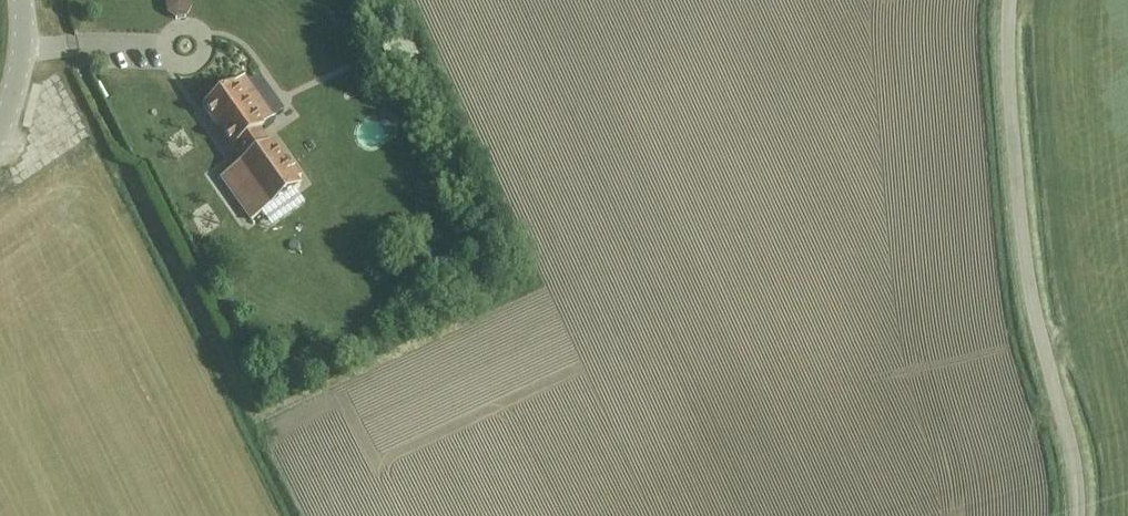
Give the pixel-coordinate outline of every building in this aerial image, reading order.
[(166,5),(168,15),(176,21),(186,20),(192,11),(190,1),(188,0),(170,0),(166,5)] [(302,187),(298,181),(303,178),(296,169),(292,172),(262,131),(267,127),(256,112),(266,105),(250,83),(240,90),(237,85),(203,109),(243,164),(221,180),(252,223),(302,187)]
